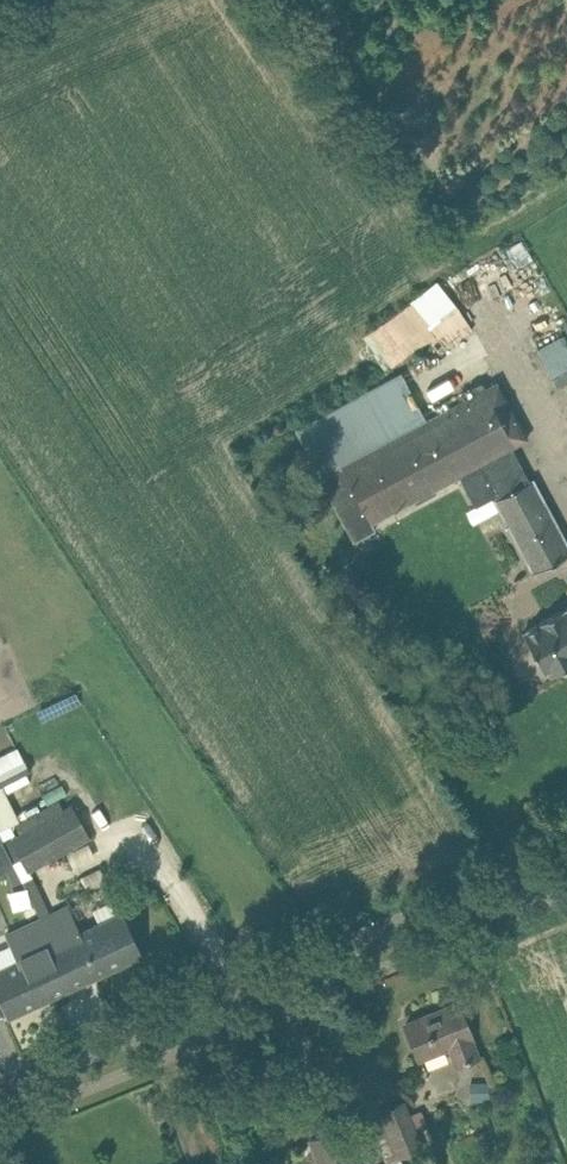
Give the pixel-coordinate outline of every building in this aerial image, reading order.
[(421,293),(358,333),(380,368),(427,339),(436,354),(471,332),(454,304),(435,316),(421,293)] [(557,385),(566,381),(566,337),(566,335),(539,349),(557,385)] [(321,479),(354,540),(375,529),(373,525),(459,478),(474,506),(492,498),(531,571),(566,551),(566,542),(532,477),(528,479),(512,448),(529,439),(497,381),(427,420),(321,479)] [(561,609),(539,620),(540,622),(523,631),(544,671),(549,668),(552,673),(566,664),(566,607),(562,610),(561,609)] [(0,762),(0,838),(13,864),(22,880),(32,875),(30,872),(90,838),(71,803),(63,808),(59,800),(20,821),(2,785),(31,771),(20,752),(0,762)] [(3,868),(13,864),(0,838),(0,870),(3,868)] [(0,948),(0,999),(8,1017),(69,988),(141,955),(131,933),(121,911),(99,922),(80,930),(68,905),(50,913),(32,875),(22,880),(40,918),(39,918),(5,933),(10,943),(0,948)] [(29,897),(7,907),(14,922),(36,912),(29,897)] [(437,1012),(437,1011),(405,1024),(418,1058),(448,1046),(456,1065),(478,1056),(470,1037),(471,1036),(467,1025),(458,1002),(457,1003),(457,1004),(437,1012)] [(388,1162),(422,1150),(403,1102),(369,1116),(386,1163),(389,1163),(388,1162)] [(342,1127),(311,1139),(320,1163),(356,1163),(342,1127)]
